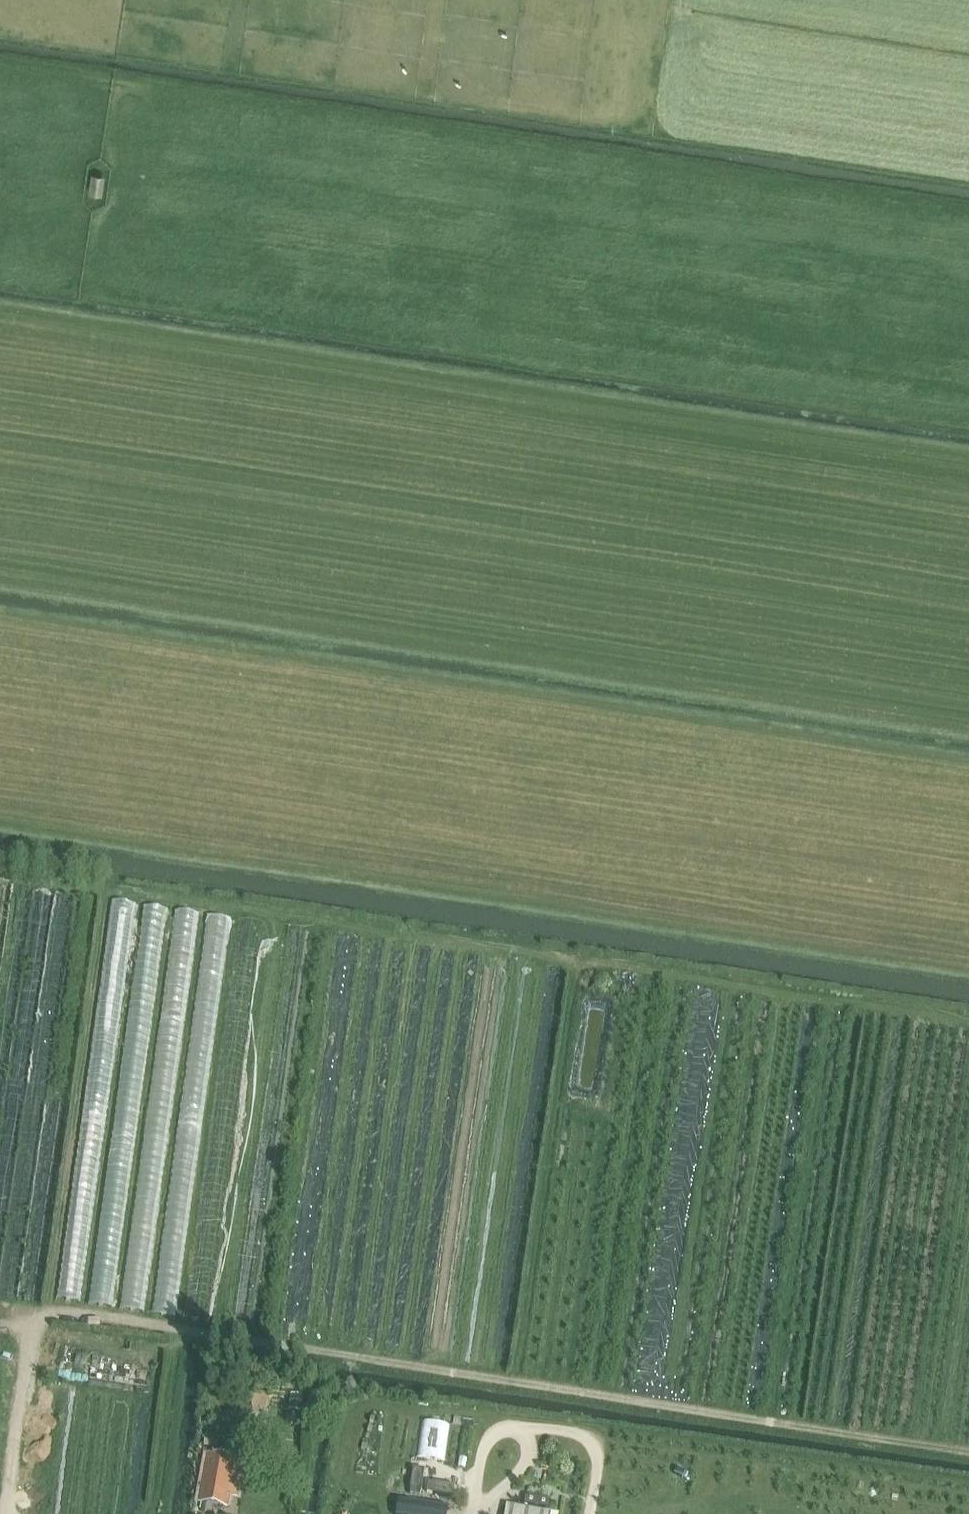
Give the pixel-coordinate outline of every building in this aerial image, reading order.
[(631,995),(633,977),(600,973),(598,990),(631,995)] [(422,1421),(417,1456),(445,1461),(450,1425),(422,1421)] [(208,1456),(200,1502),(226,1507),(231,1480),(238,1482),(242,1462),(234,1461),(208,1456)] [(398,1499),(396,1513),(447,1513),(448,1507),(398,1499)] [(548,1511),(507,1504),(505,1513),(548,1513),(548,1511)]
